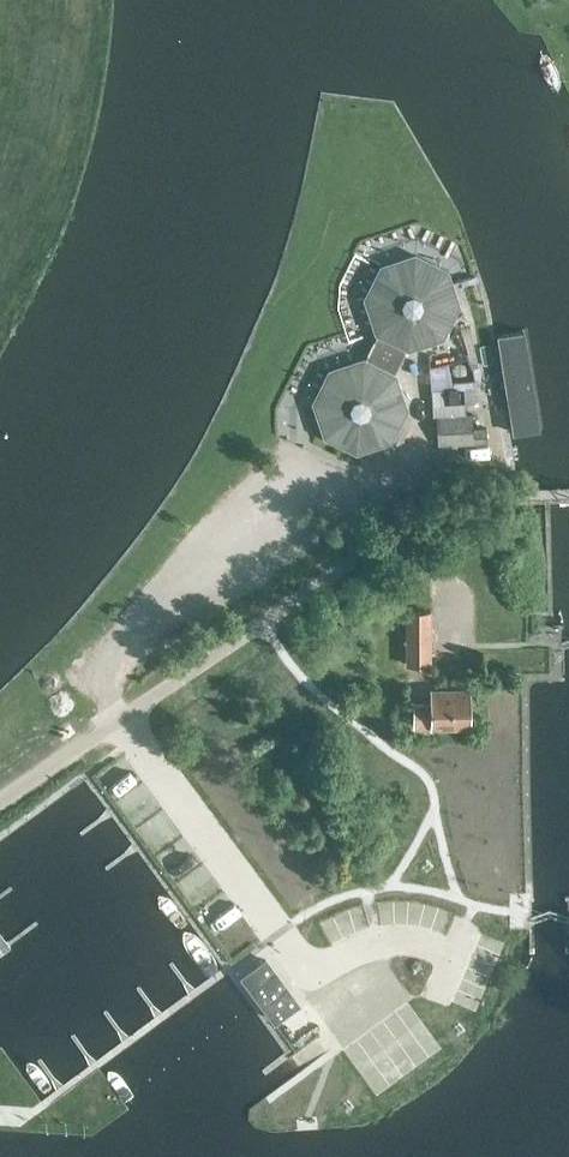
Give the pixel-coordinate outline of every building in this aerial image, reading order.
[(376,333),(408,349),(442,337),(458,306),(446,272),(414,256),(381,267),(365,299),(376,333)] [(525,330),(497,335),(513,434),(541,429),(525,330)] [(408,349),(376,333),(366,353),(398,369),(408,349)] [(398,369),(366,353),(362,360),(329,371),(313,403),(324,436),(356,452),(390,441),(406,409),(394,376),(398,369)] [(459,390),(447,391),(448,400),(459,399),(459,390)] [(484,428),(473,429),(472,414),(434,416),(437,447),(486,444),(484,428)] [(233,574),(222,581),(232,598),(243,591),(233,574)] [(430,666),(430,613),(406,612),(406,666),(430,666)] [(430,726),(469,726),(469,691),(430,691),(430,705),(414,705),(414,726),(430,726)] [(145,836),(162,824),(110,754),(93,766),(145,836)] [(160,849),(222,942),(234,935),(225,922),(171,842),(160,849)] [(251,853),(239,869),(249,877),(262,861),(251,853)] [(266,958),(239,977),(274,1024),(300,1004),(266,958)]
